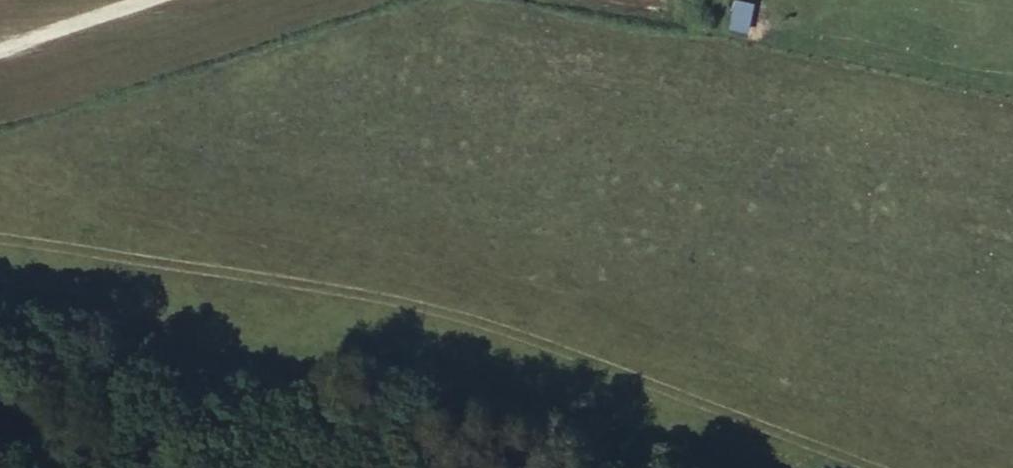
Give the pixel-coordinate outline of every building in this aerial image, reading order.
[(733,0),(729,27),(746,30),(750,3),(733,0)]
